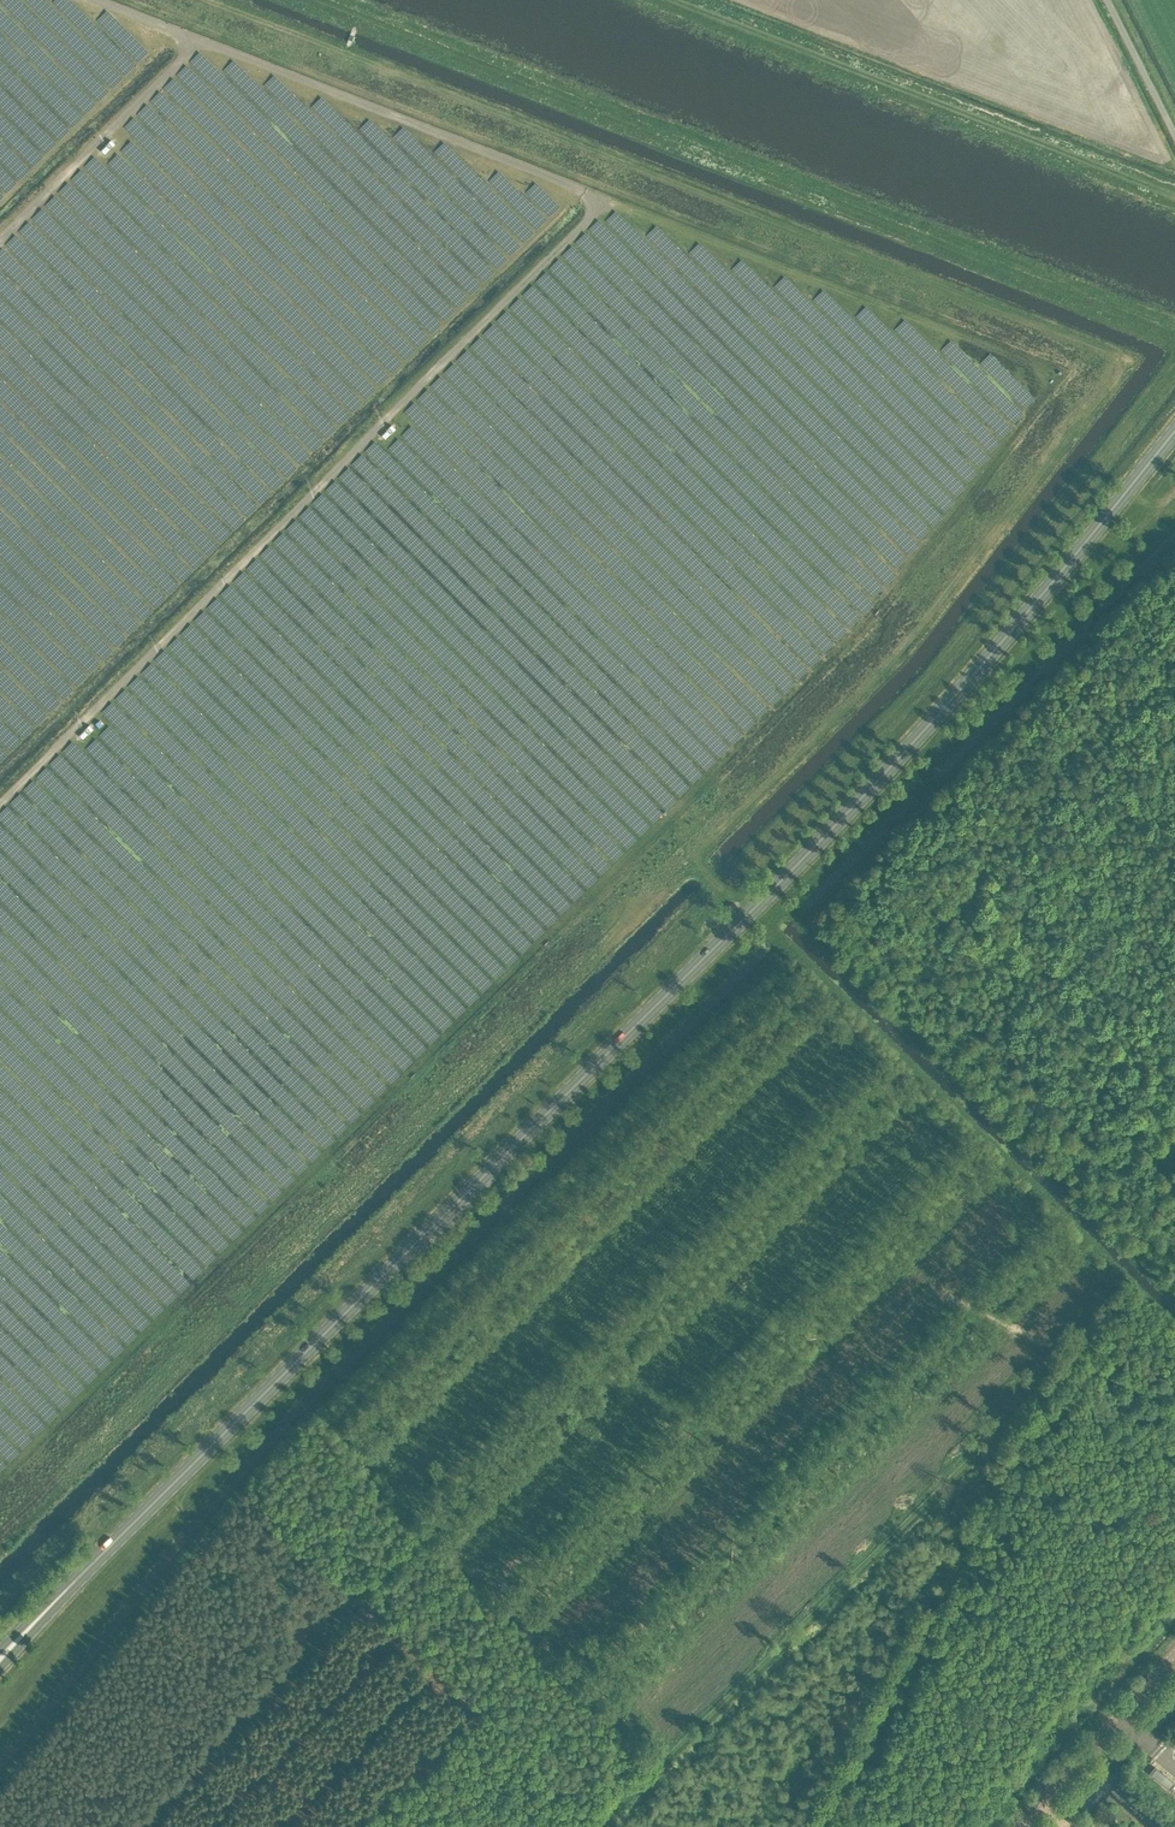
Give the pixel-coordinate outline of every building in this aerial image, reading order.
[(24,49),(34,59),(42,51),(33,41),(24,49)] [(7,63),(15,73),(24,67),(16,56),(7,63)] [(575,322),(441,373),(463,430),(565,533),(584,540),(587,390),(624,488),(657,520),(672,477),(672,454),(720,503),(754,407),(740,393),(725,353),(763,391),(802,392),(794,371),(810,372),(735,297),(748,330),(711,317),(717,301),(649,300),(650,237),(605,236),(575,322)] [(663,593),(658,598),(684,624),(686,627),(704,644),(706,645),(707,639),(699,632),(703,630),(697,625),(697,621),(687,620),(688,614),(685,611),(677,615),(684,608),(694,609),(693,615),(696,612),(703,618),(704,611),(699,603),(701,602),(679,580),(672,587),(677,597),(676,610),(671,605),(671,600),(667,600),(668,594),(663,593)] [(162,658),(102,708),(121,730),(125,742),(126,729),(124,724),(131,725),(134,723),(125,722),(125,717),(128,718),(134,712),(134,714),(141,708),(123,707),(130,705),(128,700),(130,700),(136,698),(137,702),(142,697),(141,694),(141,689),(149,686),(151,688),(162,685),(152,684),(153,668),(161,668),(164,666),(162,658)] [(182,720),(189,719),(188,711),(185,711),(184,707),(172,708),(173,714),(181,713),(182,720)]
